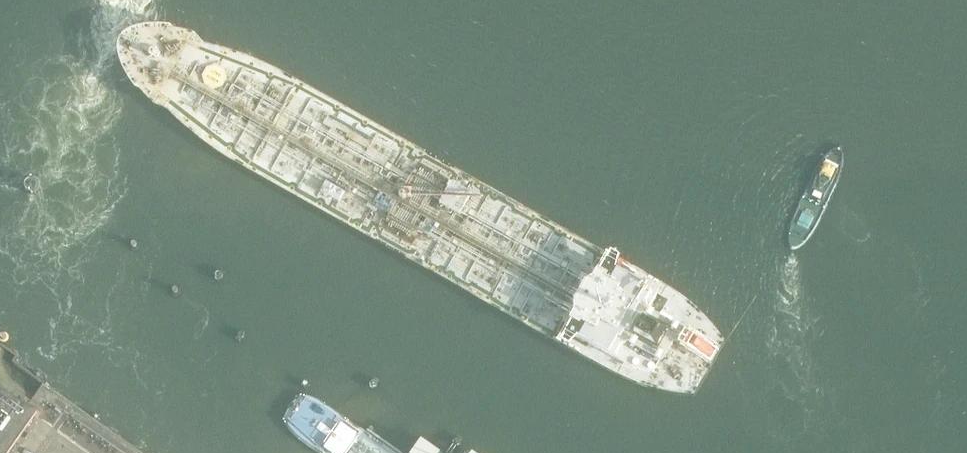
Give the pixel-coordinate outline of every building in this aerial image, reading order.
[(38,413),(25,403),(22,406),(0,391),(0,452),(9,452),(38,413)]
